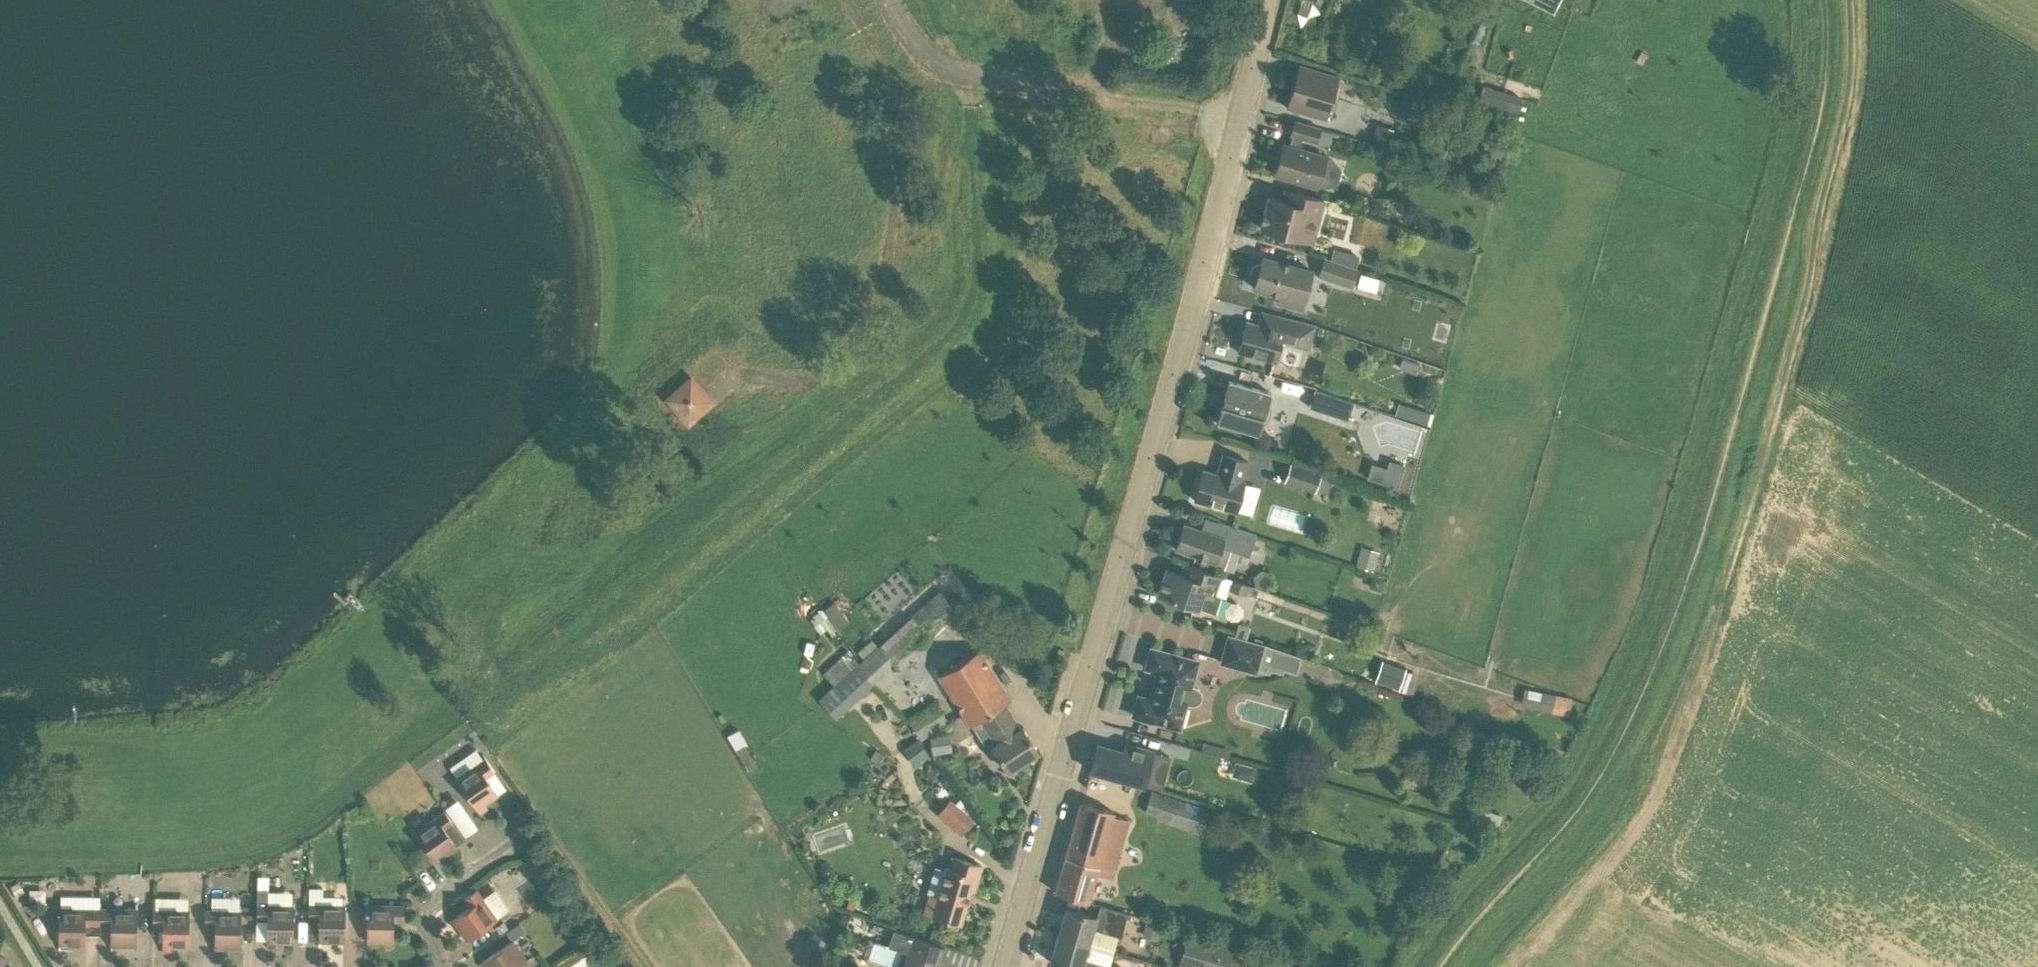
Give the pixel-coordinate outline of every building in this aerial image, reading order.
[(1554,14),(1561,0),(1527,0),(1554,14)] [(1341,77),(1318,70),(1299,65),(1287,107),(1328,119),(1341,77)] [(1479,103),(1478,105),(1514,117),(1515,115),(1520,98),(1484,86),(1479,103)] [(1275,175),(1295,180),(1320,187),(1320,185),(1331,187),(1339,182),(1342,170),(1337,162),(1327,159),(1328,155),(1301,147),(1304,138),(1329,144),(1333,131),(1323,129),(1295,121),(1291,134),(1293,135),(1290,146),(1284,144),(1275,175)] [(1378,124),(1370,144),(1392,152),(1399,132),(1378,124)] [(1326,199),(1305,193),(1286,189),(1283,200),(1269,197),(1261,227),(1280,233),(1304,240),(1315,242),(1326,199)] [(1352,253),(1348,265),(1356,267),(1360,255),(1352,253)] [(1315,271),(1282,262),(1263,257),(1261,264),(1258,263),(1252,266),(1250,274),(1253,280),(1256,281),(1254,288),(1281,295),(1279,303),(1304,310),(1315,271)] [(1330,261),(1326,260),(1320,277),(1353,288),(1358,270),(1356,270),(1330,261)] [(1246,321),(1238,352),(1276,361),(1281,342),(1309,349),(1316,324),(1271,313),(1268,326),(1246,321)] [(1318,335),(1327,337),(1329,330),(1320,327),(1318,335)] [(665,399),(688,427),(716,403),(693,375),(665,399)] [(1272,393),(1248,386),(1229,380),(1217,423),(1261,435),(1264,424),(1265,423),(1267,421),(1268,420),(1269,418),(1270,416),(1271,414),(1271,412),(1271,410),(1271,408),(1270,406),(1269,404),(1272,393)] [(1354,403),(1316,391),(1310,409),(1348,420),(1349,419),(1353,406),(1354,403)] [(1431,413),(1399,403),(1395,415),(1428,425),(1431,413)] [(1250,462),(1242,459),(1223,454),(1217,473),(1203,469),(1194,500),(1240,513),(1249,483),(1244,482),(1250,462)] [(1322,472),(1293,461),(1286,482),(1315,492),(1316,490),(1321,475),(1322,472)] [(1388,467),(1372,463),(1367,478),(1397,488),(1404,465),(1390,461),(1388,467)] [(1321,475),(1316,490),(1327,494),(1333,479),(1321,475)] [(1207,519),(1204,531),(1185,524),(1176,549),(1216,562),(1221,547),(1233,551),(1250,557),(1257,536),(1207,519)] [(1378,557),(1361,551),(1356,565),(1374,571),(1378,557)] [(1158,594),(1216,614),(1222,596),(1216,594),(1223,575),(1183,561),(1179,573),(1166,569),(1158,594)] [(1384,583),(1384,582),(1384,580),(1373,577),(1370,588),(1381,592),(1382,591),(1384,583)] [(1247,595),(1250,587),(1251,585),(1233,579),(1229,589),(1247,595)] [(1260,590),(1250,587),(1247,595),(1257,599),(1260,590)] [(820,698),(838,717),(954,614),(939,591),(859,663),(848,651),(822,673),(834,685),(820,698)] [(832,619),(839,629),(850,621),(843,612),(832,619)] [(1266,646),(1228,635),(1221,664),(1258,674),(1259,670),(1266,646)] [(1302,657),(1266,646),(1259,670),(1270,673),(1270,670),(1284,674),(1285,670),(1297,673),(1302,657)] [(1201,662),(1171,654),(1152,648),(1147,667),(1159,671),(1151,699),(1139,696),(1134,715),(1183,728),(1189,704),(1197,705),(1200,703),(1202,700),(1202,694),(1200,690),(1197,688),(1194,687),(1201,662)] [(988,750),(993,747),(1008,770),(1038,751),(1023,727),(1021,729),(1004,704),(1011,699),(979,649),(938,676),(971,727),(972,726),(988,750)] [(1406,668),(1383,661),(1376,682),(1399,689),(1406,668)] [(1536,691),(1532,706),(1566,713),(1567,708),(1571,709),(1573,699),(1536,691)] [(950,732),(931,735),(934,754),(952,751),(950,732)] [(929,757),(918,740),(904,749),(915,765),(929,757)] [(1090,770),(1091,770),(1094,771),(1144,785),(1154,751),(1126,743),(1123,751),(1117,749),(1098,744),(1097,744),(1090,770)] [(495,771),(488,761),(486,758),(457,778),(481,813),(488,809),(484,804),(498,794),(486,777),(495,771)] [(1257,767),(1236,762),(1232,776),(1253,782),(1257,767)] [(1214,810),(1152,790),(1145,812),(1158,816),(1157,819),(1206,835),(1214,810)] [(951,799),(938,814),(961,835),(976,820),(951,799)] [(457,800),(444,808),(446,811),(416,832),(440,866),(447,862),(444,857),(458,847),(457,845),(465,839),(463,836),(476,827),(457,800)] [(1116,812),(1101,808),(1082,802),(1056,892),(1090,902),(1098,875),(1114,879),(1131,822),(1114,817),(1116,812)] [(522,826),(529,821),(521,810),(514,815),(522,826)] [(938,897),(931,895),(925,912),(961,923),(967,902),(968,903),(970,896),(969,896),(971,889),(974,890),(982,865),(955,857),(951,868),(947,867),(938,897)] [(16,895),(17,896),(20,894),(23,893),(26,891),(23,886),(20,882),(19,880),(16,882),(13,884),(11,885),(13,889),(16,895)] [(292,900),(292,906),(268,905),(269,889),(258,889),(258,905),(257,905),(257,919),(268,919),(267,947),(269,947),(269,941),(293,942),(294,900),(292,900)] [(509,909),(495,889),(482,898),(476,889),(465,896),(471,905),(448,921),(449,922),(453,919),(467,939),(509,909)] [(211,895),(211,911),(205,910),(205,926),(216,926),(215,953),(223,953),(224,947),(241,947),(241,909),(240,909),(240,895),(211,895)] [(171,952),(172,946),(189,946),(189,904),(188,904),(188,898),(156,897),(156,910),(155,910),(153,910),(153,925),(164,926),(163,952),(171,952)] [(344,899),(344,905),(309,904),(309,910),(309,916),(309,918),(320,918),(319,946),(320,946),(321,941),(345,941),(345,899),(344,899)] [(61,950),(61,944),(85,944),(86,903),(84,903),(84,908),(60,908),(60,950),(61,950)] [(113,950),(113,945),(137,945),(138,903),(136,903),(136,909),(112,909),(112,951),(113,950)] [(1058,935),(1113,951),(1118,935),(1120,935),(1127,912),(1100,904),(1096,916),(1066,907),(1058,935)] [(404,906),(384,906),(368,905),(368,941),(385,942),(385,947),(393,947),(393,920),(404,920),(404,906)] [(1160,922),(1146,918),(1142,935),(1156,939),(1160,922)] [(504,921),(496,927),(500,933),(508,927),(504,921)] [(519,923),(506,932),(511,941),(513,939),(525,931),(519,923)] [(912,936),(894,930),(889,946),(907,952),(902,966),(937,966),(944,946),(913,935),(912,936)] [(1187,934),(1178,963),(1190,966),(1250,966),(1254,954),(1187,934)] [(1109,966),(1113,951),(1058,935),(1050,961),(1070,966),(1115,966),(1109,966)] [(513,939),(511,941),(478,964),(479,965),(483,961),(487,966),(522,966),(520,965),(528,959),(513,939)]
